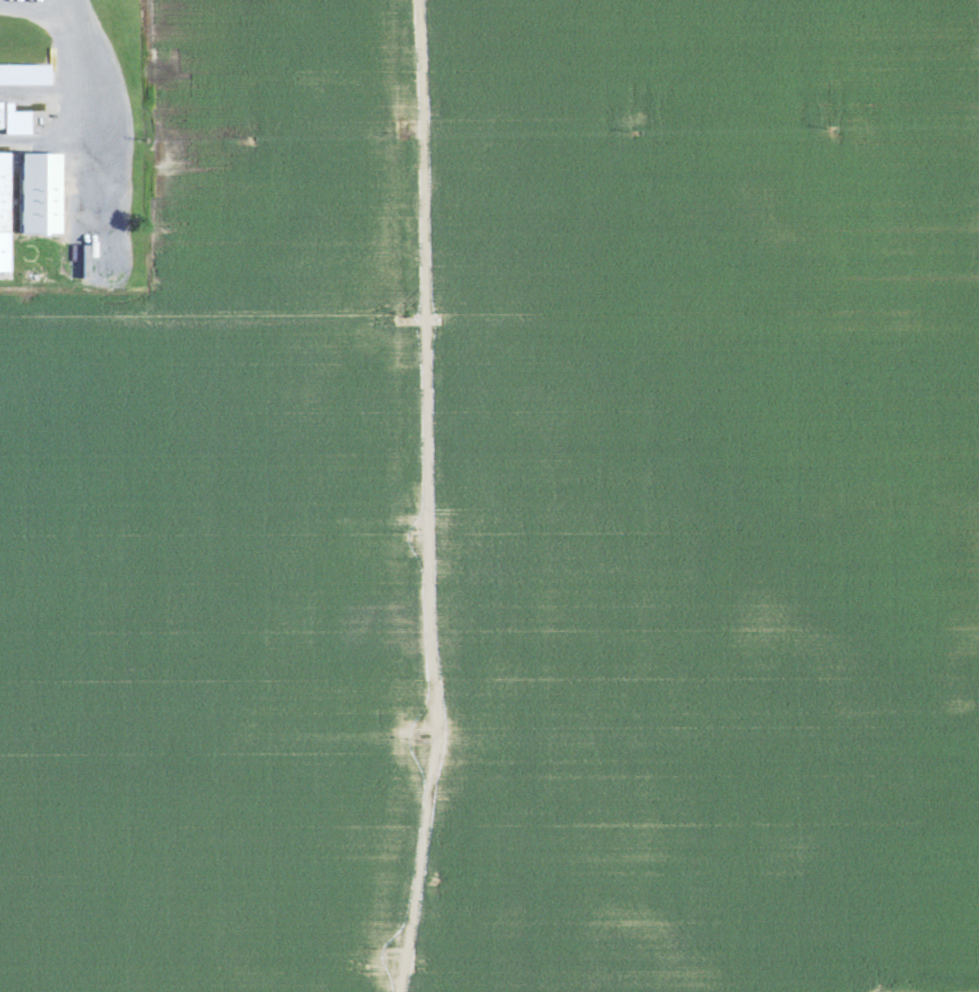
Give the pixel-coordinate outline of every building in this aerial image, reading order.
[(24,86),(24,78),(41,78),(41,67),(0,67),(0,86),(24,86)] [(19,236),(60,236),(58,156),(18,157),(19,236)]
